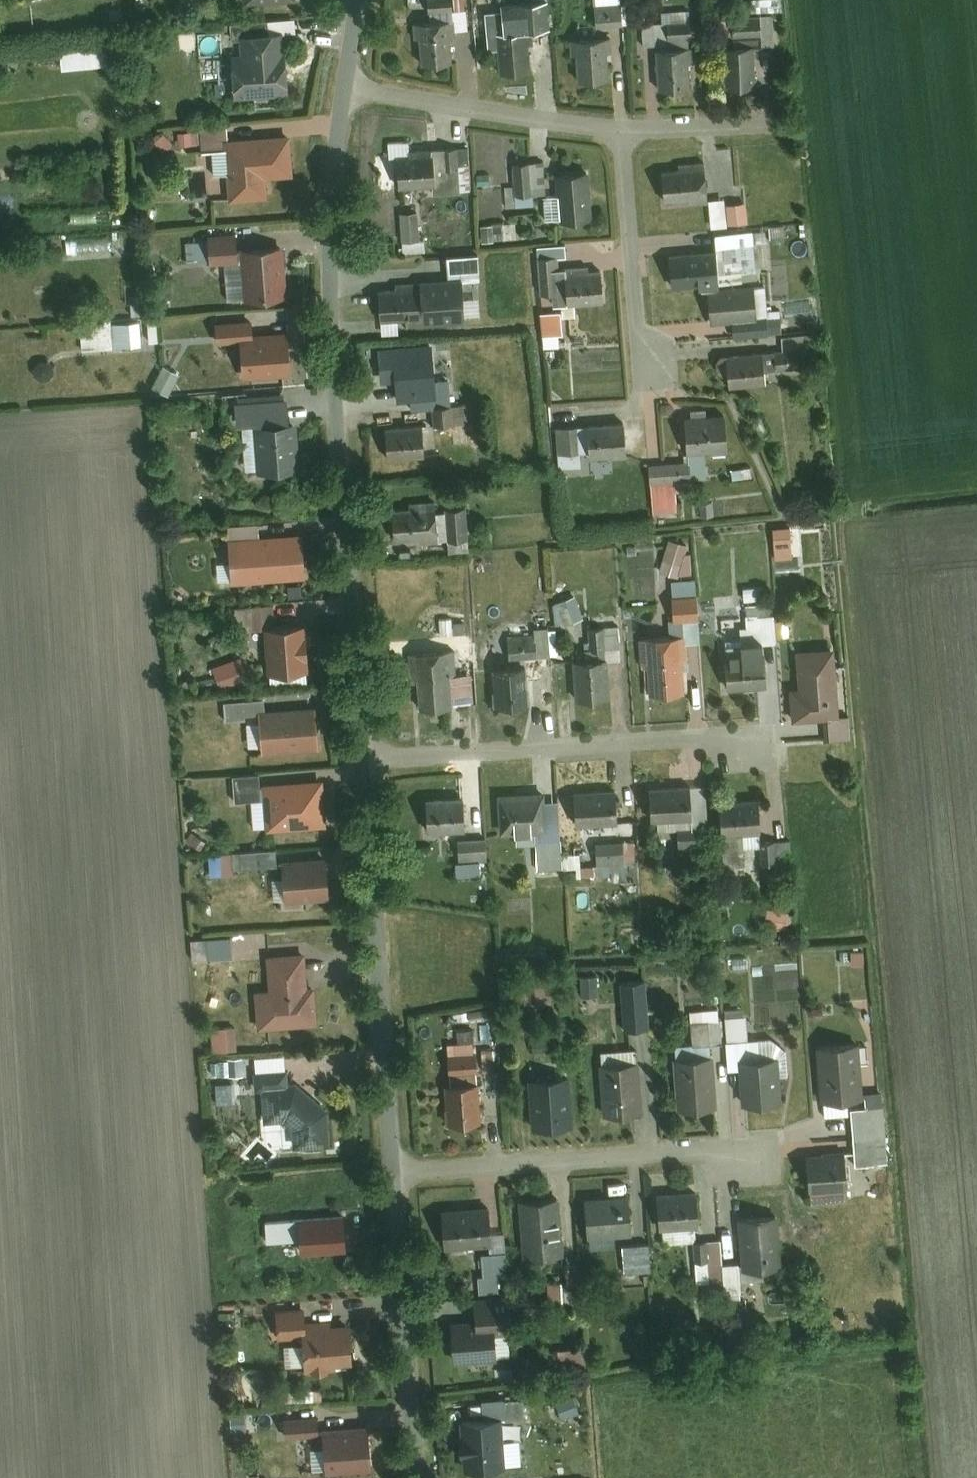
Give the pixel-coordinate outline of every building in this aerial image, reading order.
[(427,12),(453,10),(452,0),(426,0),(427,12)] [(546,0),(498,4),(500,31),(529,29),(548,27),(546,0)] [(621,1),(593,4),(594,24),(623,22),(621,1)] [(470,27),(469,8),(453,10),(454,20),(455,28),(470,27)] [(771,14),(728,16),(729,33),(741,33),(742,42),(772,41),(771,14)] [(296,34),(294,15),(231,19),(233,38),(278,35),(296,34)] [(454,20),(417,23),(420,63),(452,60),(450,35),(455,35),(455,28),(454,20)] [(643,43),(656,42),(657,48),(688,46),(687,29),(661,31),(660,22),(642,24),(643,43)] [(503,69),(533,66),(529,29),(500,31),(503,69)] [(278,35),(233,38),(234,55),(224,56),(227,91),(287,86),(285,53),(279,53),(278,35)] [(611,35),(571,39),(574,78),(607,75),(605,50),(613,50),(611,35)] [(102,65),(102,42),(60,42),(60,66),(102,65)] [(754,44),(719,46),(721,85),(755,84),(754,44)] [(688,46),(657,48),(660,90),(689,87),(687,63),(694,62),(693,45),(688,46)] [(222,121),(200,123),(200,128),(201,141),(201,146),(224,145),(223,137),(222,121)] [(200,128),(178,130),(179,143),(201,141),(200,128)] [(288,133),(223,137),(224,145),(227,198),(266,195),(264,174),(290,172),(288,133)] [(428,148),(428,153),(430,184),(431,192),(473,190),(470,146),(428,148)] [(428,153),(391,155),(393,186),(430,184),(428,153)] [(545,158),(516,161),(518,193),(547,190),(545,158)] [(678,167),(660,168),(662,199),(691,197),(692,201),(709,200),(706,159),(678,161),(678,167)] [(591,169),(557,171),(560,219),(594,217),(591,169)] [(711,224),(728,223),(727,202),(726,198),(709,200),(711,224)] [(747,221),(745,201),(727,202),(728,223),(747,221)] [(419,211),(397,212),(399,239),(420,238),(419,211)] [(235,231),(207,233),(208,258),(237,256),(235,231)] [(758,279),(754,231),(713,234),(715,250),(717,282),(758,279)] [(114,248),(113,235),(67,238),(67,251),(114,248)] [(563,255),(562,242),(537,244),(538,257),(559,256),(563,255)] [(281,245),(240,248),(244,298),(285,295),(281,245)] [(715,250),(665,254),(667,286),(717,282),(715,250)] [(478,276),(477,254),(444,256),(445,278),(458,277),(478,276)] [(559,256),(538,257),(542,304),(563,302),(560,267),(559,256)] [(586,265),(560,267),(563,302),(606,299),(604,271),(587,273),(586,265)] [(458,277),(461,319),(480,317),(478,294),(491,294),(490,275),(478,276),(458,277)] [(445,278),(416,279),(417,286),(419,316),(419,321),(461,319),(458,277),(445,278)] [(763,285),(708,289),(711,318),(765,314),(763,285)] [(379,318),(419,316),(417,286),(377,288),(379,318)] [(558,311),(537,313),(539,334),(560,332),(558,311)] [(732,320),(733,334),(769,331),(768,317),(732,320)] [(138,318),(111,320),(113,347),(140,345),(138,318)] [(253,319),(216,321),(218,336),(241,334),(254,333),(253,319)] [(254,333),(241,334),(244,372),(288,369),(285,331),(254,333)] [(811,332),(781,334),(782,356),(813,354),(811,332)] [(432,343),(374,348),(377,379),(393,377),(394,398),(410,397),(411,406),(434,404),(449,403),(447,376),(435,377),(432,343)] [(761,366),(780,365),(779,349),(760,351),(761,366)] [(760,351),(721,354),(724,384),(762,381),(761,366),(760,351)] [(165,364),(153,384),(168,393),(180,374),(165,364)] [(286,397),(234,401),(236,424),(255,423),(288,420),(286,397)] [(436,422),(469,420),(468,401),(449,403),(434,404),(436,422)] [(728,411),(682,414),(685,450),(705,449),(731,447),(728,411)] [(288,420),(255,423),(258,470),(299,467),(296,419),(288,420)] [(626,421),(578,425),(580,457),(628,454),(626,421)] [(424,423),(382,426),(385,454),(427,451),(424,423)] [(580,463),(580,457),(578,425),(556,427),(559,464),(580,463)] [(687,477),(707,475),(705,449),(685,450),(686,461),(687,477)] [(477,456),(478,468),(491,467),(491,455),(477,456)] [(686,461),(648,464),(649,480),(687,477),(686,461)] [(651,511),(675,509),(672,480),(649,482),(651,511)] [(413,506),(393,507),(395,539),(435,536),(432,500),(412,501),(413,506)] [(466,506),(445,508),(448,540),(469,538),(466,506)] [(265,534),(265,523),(233,525),(234,536),(265,534)] [(790,527),(772,528),(774,558),(792,556),(790,527)] [(265,534),(234,536),(237,578),(304,573),(301,531),(265,534)] [(687,543),(667,537),(657,569),(676,575),(687,543)] [(696,578),(671,580),(672,595),(697,593),(696,578)] [(672,595),(668,595),(670,617),(699,615),(697,593),(672,595)] [(580,598),(557,597),(556,618),(580,618),(580,598)] [(277,602),(239,605),(241,628),(262,627),(279,625),(277,602)] [(777,639),(775,613),(740,616),(743,642),(766,640),(777,639)] [(600,624),(602,645),(621,643),(618,615),(599,616),(600,624)] [(698,640),(696,619),(682,620),(684,635),(684,641),(698,640)] [(279,625),(262,627),(266,672),(309,669),(306,623),(279,625)] [(584,626),(587,659),(603,657),(602,645),(600,624),(584,626)] [(535,628),(537,653),(554,651),(552,627),(535,628)] [(535,628),(510,630),(512,655),(537,653),(535,628)] [(684,635),(642,639),(646,695),(681,692),(679,659),(686,659),(684,641),(684,635)] [(734,652),(722,653),(725,687),(770,683),(766,640),(743,642),(733,643),(734,652)] [(830,647),(792,650),(795,685),(787,686),(790,719),(822,717),(836,715),(830,647)] [(452,649),(413,652),(418,709),(456,706),(452,649)] [(236,657),(212,666),(220,686),(243,677),(236,657)] [(587,659),(571,660),(575,698),(612,695),(608,657),(603,657),(587,659)] [(528,667),(493,670),(496,705),(531,702),(528,667)] [(314,706),(257,710),(260,748),(317,744),(314,706)] [(823,738),(847,736),(845,715),(836,715),(822,717),(823,738)] [(259,773),(230,775),(232,799),(260,797),(259,773)] [(322,779),(261,784),(265,828),(325,823),(322,779)] [(686,784),(647,786),(649,819),(689,817),(686,784)] [(618,787),(575,790),(577,823),(620,821),(618,787)] [(545,792),(497,795),(500,830),(547,827),(545,792)] [(466,795),(424,798),(426,829),(468,826),(466,795)] [(759,796),(716,800),(718,833),(739,832),(761,830),(759,796)] [(515,832),(516,842),(533,841),(533,831),(515,832)] [(742,862),(739,832),(718,833),(721,863),(742,862)] [(673,850),(696,848),(695,833),(673,835),(673,850)] [(488,837),(460,838),(462,858),(489,856),(488,837)] [(789,838),(762,840),(763,864),(791,862),(789,838)] [(562,839),(537,841),(538,868),(564,866),(562,844),(562,839)] [(634,839),(597,841),(598,864),(635,861),(634,839)] [(564,866),(598,864),(597,841),(562,844),(564,866)] [(281,845),(247,848),(249,866),(283,863),(281,845)] [(221,850),(220,867),(246,869),(247,852),(221,850)] [(335,856),(287,860),(290,897),(338,893),(335,856)] [(789,925),(791,908),(769,907),(768,924),(789,925)] [(237,934),(210,936),(211,955),(238,953),(237,934)] [(263,988),(265,1025),(321,1021),(319,987),(314,988),(311,948),(271,951),(274,987),(263,988)] [(601,973),(581,974),(583,994),(602,992),(601,973)] [(516,1002),(554,1000),(553,974),(514,976),(516,1002)] [(650,979),(624,982),(629,1026),(655,1022),(650,979)] [(694,1007),(696,1043),(716,1042),(726,1041),(724,1005),(694,1007)] [(753,1037),(752,1013),(729,1015),(731,1039),(753,1037)] [(238,1025),(216,1026),(217,1049),(239,1047),(238,1025)] [(753,1037),(731,1039),(733,1069),(745,1068),(744,1058),(762,1056),(761,1037),(753,1037)] [(681,1044),(682,1055),(717,1052),(716,1042),(696,1043),(681,1044)] [(863,1042),(819,1045),(823,1098),(867,1095),(863,1042)] [(486,1067),(500,1066),(498,1045),(484,1046),(486,1067)] [(643,1051),(604,1055),(608,1113),(647,1110),(643,1051)] [(482,1069),(481,1052),(453,1054),(454,1071),(480,1069),(482,1069)] [(717,1052),(682,1055),(686,1107),(721,1104),(717,1052)] [(762,1056),(744,1058),(745,1068),(748,1102),(786,1099),(783,1055),(762,1056)] [(225,1072),(247,1071),(246,1056),(225,1058),(225,1072)] [(292,1068),(257,1071),(258,1085),(293,1082),(292,1068)] [(480,1069),(454,1071),(455,1082),(481,1080),(480,1069)] [(572,1075),(536,1078),(540,1125),(575,1122),(572,1075)] [(455,1082),(450,1083),(454,1123),(484,1121),(481,1080),(455,1082)] [(221,1102),(239,1101),(239,1081),(221,1081),(221,1102)] [(268,1117),(290,1115),(298,1120),(300,1145),(338,1141),(335,1106),(304,1082),(265,1086),(268,1117)] [(873,1104),(858,1105),(863,1161),(895,1159),(889,1089),(872,1090),(873,1104)] [(855,1152),(813,1155),(816,1187),(858,1184),(855,1152)] [(701,1190),(661,1193),(664,1226),(704,1224),(701,1190)] [(638,1196),(588,1199),(590,1233),(640,1231),(638,1196)] [(565,1198),(527,1200),(530,1254),(568,1251),(565,1198)] [(499,1207),(448,1210),(450,1244),(501,1241),(499,1207)] [(350,1212),(307,1216),(309,1238),(310,1249),(353,1245),(350,1212)] [(782,1214),(745,1217),(748,1265),(785,1263),(782,1214)] [(272,1242),(309,1238),(307,1216),(270,1220),(272,1242)] [(725,1238),(707,1239),(708,1259),(710,1285),(710,1294),(728,1293),(726,1261),(725,1238)] [(656,1241),(627,1243),(629,1272),(658,1270),(656,1241)] [(505,1252),(485,1253),(486,1273),(503,1272),(507,1272),(505,1252)] [(708,1259),(697,1260),(698,1286),(710,1285),(708,1259)] [(728,1296),(745,1295),(743,1260),(726,1261),(728,1293),(728,1296)] [(480,1274),(481,1291),(504,1290),(503,1272),(486,1273),(480,1274)] [(512,1295),(479,1297),(480,1322),(513,1320),(512,1295)] [(310,1306),(280,1308),(282,1336),(311,1334),(311,1328),(337,1326),(336,1315),(311,1317),(310,1306)] [(337,1326),(311,1328),(311,1334),(314,1364),(363,1360),(360,1324),(337,1326)] [(506,1326),(460,1329),(462,1358),(508,1355),(506,1326)] [(590,1346),(562,1348),(564,1368),(591,1366),(590,1346)] [(578,1393),(561,1399),(567,1415),(584,1409),(578,1393)] [(531,1413),(529,1396),(490,1399),(492,1416),(508,1415),(531,1413)] [(325,1414),(289,1417),(290,1435),(326,1432),(325,1414)] [(492,1416),(469,1418),(473,1469),(513,1466),(508,1415),(492,1416)] [(378,1426),(329,1430),(332,1467),(381,1463),(378,1426)]
